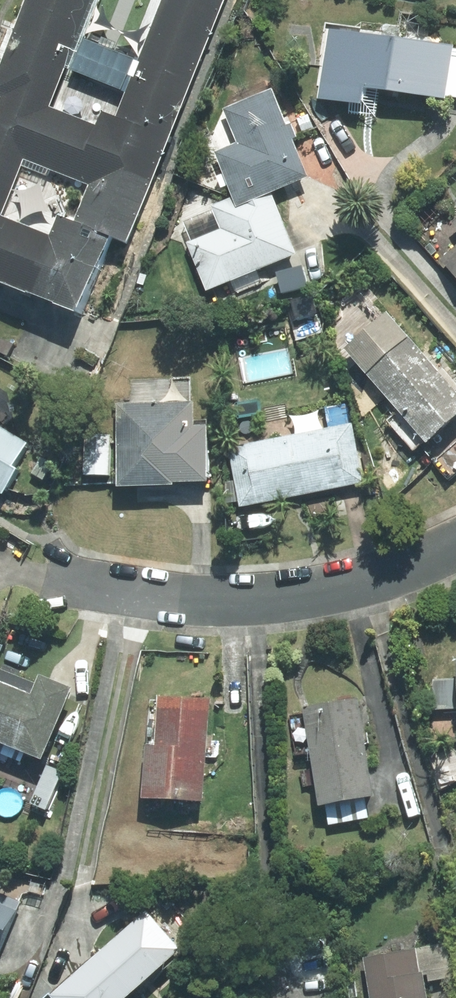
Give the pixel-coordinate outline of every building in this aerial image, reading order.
[(1,102),(0,104),(0,295),(76,325),(108,244),(129,252),(227,0),(163,0),(115,121),(102,116),(96,131),(50,113),(94,0),(28,0),(0,71),(0,102),(1,102)] [(453,50),(328,31),(317,103),(361,109),(363,92),(445,104),(453,50)] [(270,197),(309,180),(270,91),(223,111),(238,146),(215,155),(234,200),(211,209),(221,233),(186,248),(207,295),(295,257),(270,197)] [(442,260),(455,276),(455,249),(442,260)] [(386,316),(342,353),(426,449),(455,423),(455,396),(386,316)] [(15,345),(4,340),(0,348),(0,354),(9,358),(15,345)] [(117,490),(173,489),(172,440),(195,439),(194,405),(115,406),(117,490)] [(239,510),(364,485),(352,425),(227,450),(239,510)] [(3,499),(18,473),(15,472),(30,447),(0,430),(0,497),(3,499)] [(83,478),(110,478),(109,437),(84,437),(83,478)] [(43,483),(50,469),(37,462),(30,476),(43,483)] [(45,765),(74,694),(43,681),(40,688),(0,672),(0,747),(45,765)] [(433,683),(434,713),(455,712),(455,682),(433,683)] [(202,809),(210,704),(158,700),(155,752),(145,751),(141,805),(202,809)] [(368,822),(365,806),(375,804),(358,703),(303,713),(320,813),(326,812),(330,829),(368,822)] [(0,904),(0,956),(17,911),(0,904)] [(130,997),(133,997),(178,956),(143,917),(95,961),(130,997)] [(369,997),(426,997),(422,976),(419,977),(416,954),(363,963),(369,997)] [(95,961),(54,997),(130,997),(95,961)]
